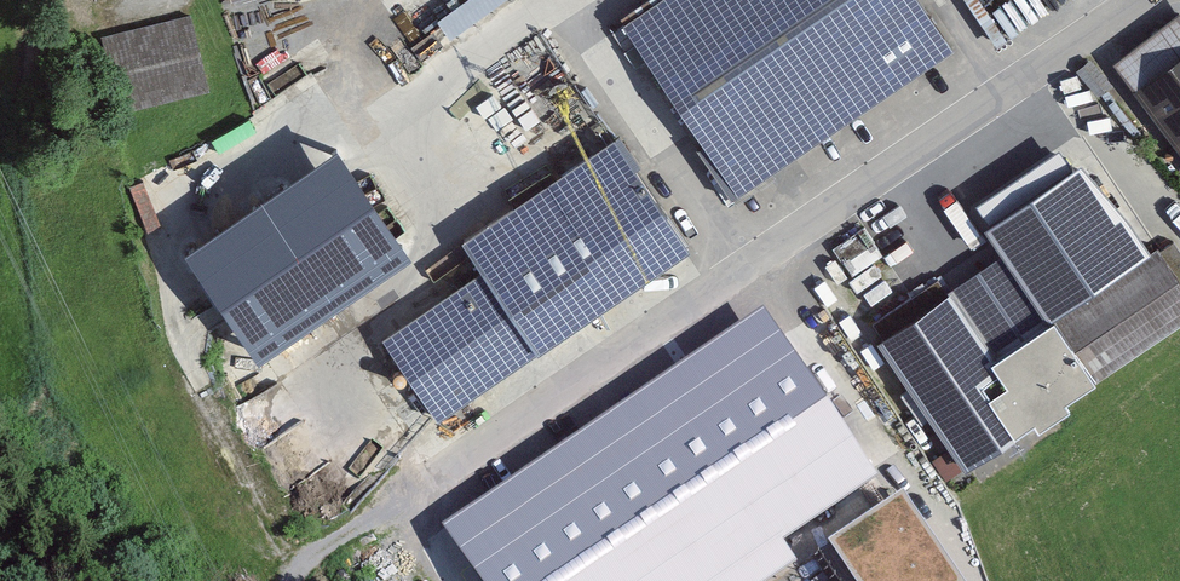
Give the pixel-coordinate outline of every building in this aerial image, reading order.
[(440,15),(455,36),(506,0),(461,0),(440,15)] [(924,0),(651,0),(624,18),(739,188),(954,44),(924,0)] [(189,13),(105,32),(123,111),(208,91),(189,13)] [(1117,68),(1179,150),(1179,21),(1117,68)] [(537,348),(691,243),(690,241),(615,132),(466,233),(462,236),(483,266),(481,267),(382,334),(438,416),(537,348)] [(410,262),(337,155),(185,258),(258,365),(410,262)] [(1081,169),(1073,172),(1060,156),(977,209),(992,228),(986,236),(991,244),(937,280),(942,287),(879,329),(969,464),(1179,318),(1179,284),(1159,251),(1146,257),(1081,169)] [(442,523),(481,580),(764,580),(797,558),(784,538),(880,473),(764,307),(442,523)] [(903,491),(828,544),(854,580),(968,580),(903,491)]
